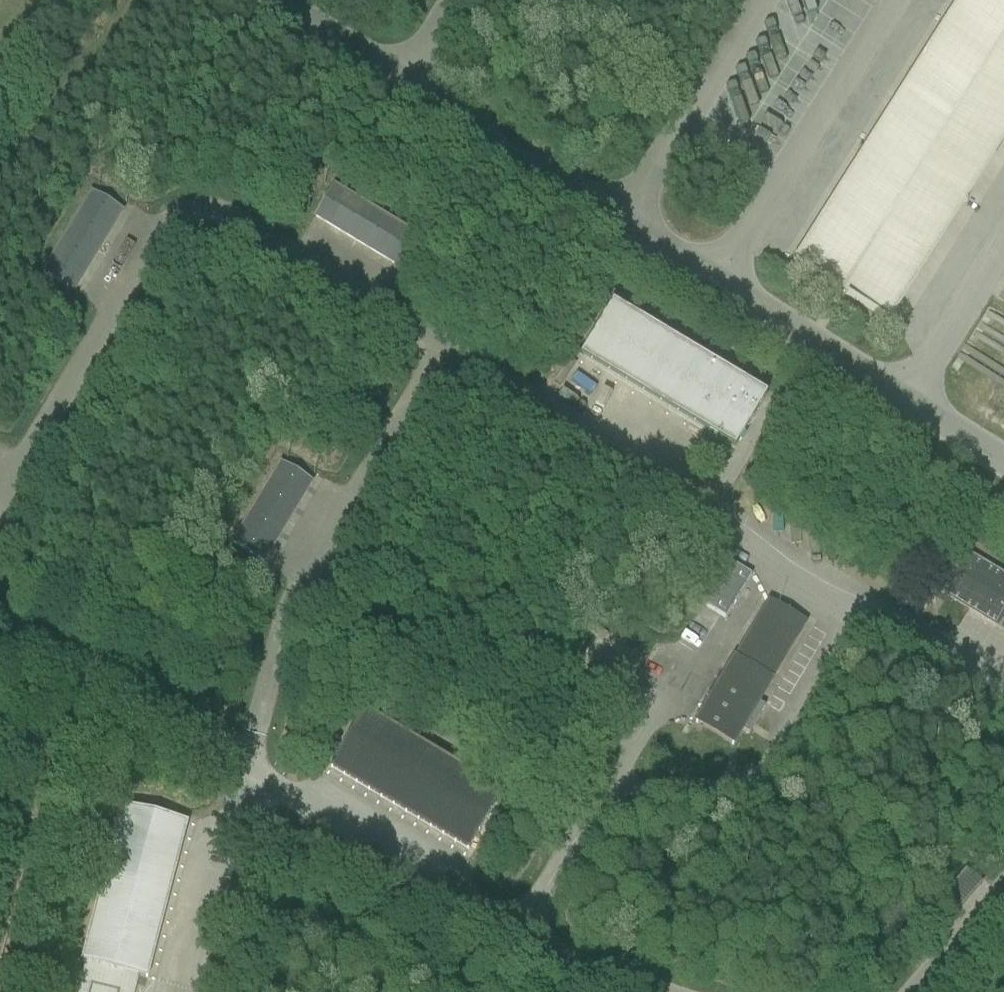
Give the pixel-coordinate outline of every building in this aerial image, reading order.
[(889,324),(1003,142),(1003,0),(960,0),(792,263),(889,324)] [(315,218),(395,267),(414,236),(333,188),(315,218)] [(43,275),(57,283),(74,293),(74,294),(122,213),(91,194),(43,275)] [(660,331),(654,327),(657,322),(636,309),(631,317),(612,305),(580,359),(734,451),(766,397),(665,337),(666,335),(661,331),(659,333),(658,333),(660,331)] [(232,545),(263,564),(311,483),(281,465),(232,545)] [(964,555),(940,594),(1003,632),(1003,579),(964,555)] [(921,577),(931,583),(943,563),(933,557),(921,577)] [(754,712),(806,625),(769,603),(695,724),(733,747),(741,732),(748,736),(750,733),(756,722),(750,719),(752,715),(754,712)] [(591,636),(597,639),(602,632),(596,628),(591,636)] [(330,769),(467,851),(502,793),(365,711),(330,769)] [(134,988),(137,977),(139,977),(147,979),(147,978),(186,824),(122,807),(82,962),(86,963),(87,964),(85,972),(92,974),(91,977),(90,981),(89,986),(87,991),(133,991),(134,988)] [(944,897),(959,910),(981,885),(965,872),(944,897)]
